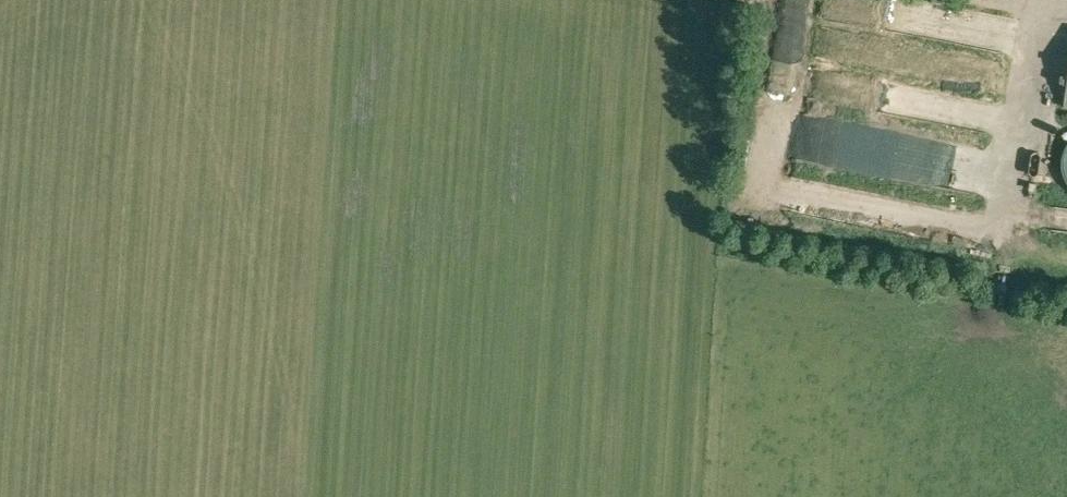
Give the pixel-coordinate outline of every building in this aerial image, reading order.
[(901,69),(919,74),(921,63),(903,59),(901,69)]
